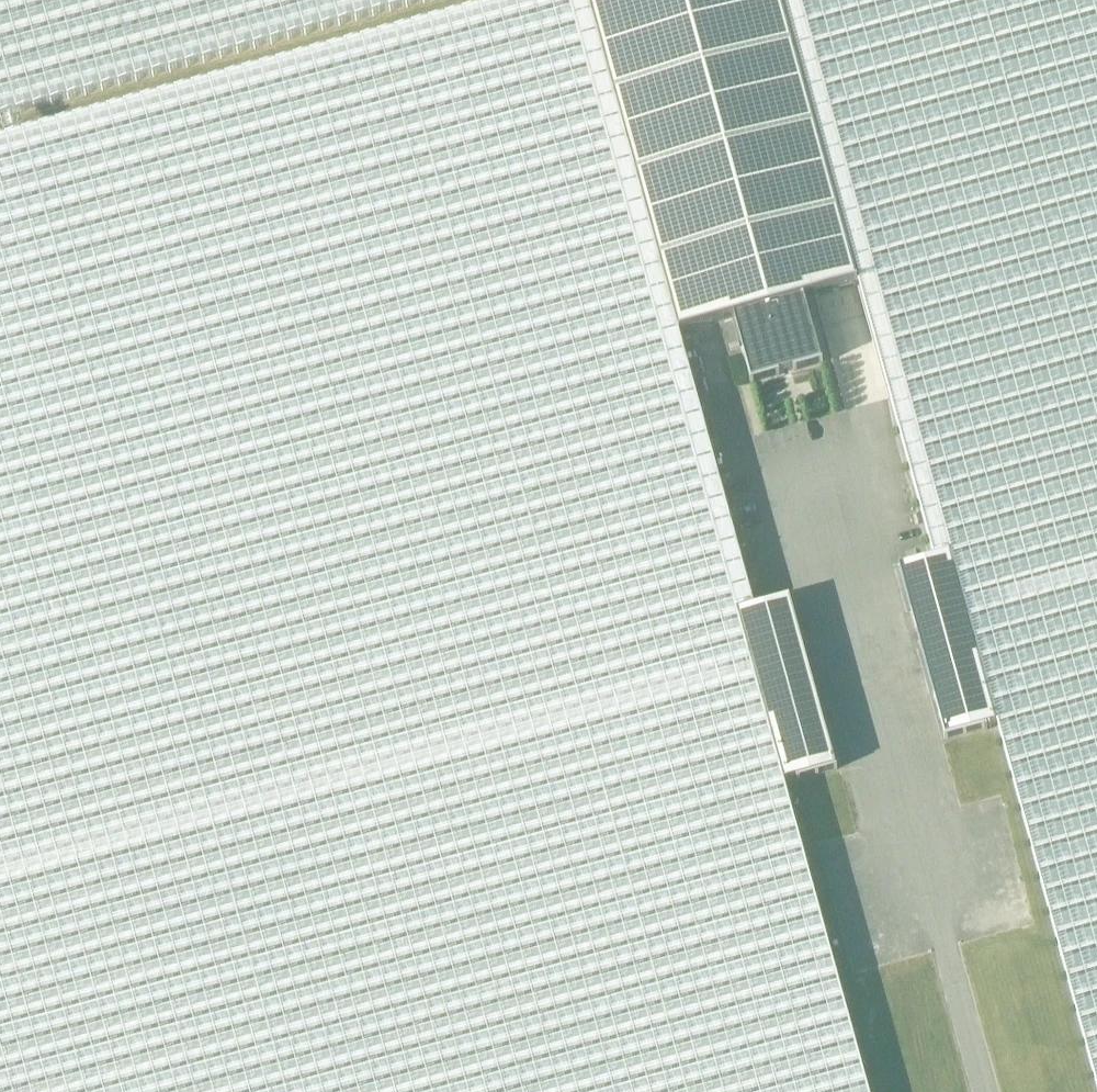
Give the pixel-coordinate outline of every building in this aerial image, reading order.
[(0,140),(0,1091),(869,1091),(784,782),(796,779),(797,780),(837,769),(826,728),(824,729),(789,598),(754,608),(679,333),(588,0),(510,0),(0,140)] [(427,0),(0,0),(0,117),(427,0)] [(679,333),(734,318),(743,353),(742,354),(750,383),(823,363),(815,334),(813,334),(803,299),(857,284),(780,0),(588,0),(679,333)] [(857,284),(858,284),(933,558),(898,567),(934,697),(933,698),(944,738),(985,727),(984,726),(996,723),(1096,1090),(1096,0),(780,0),(857,284)]
